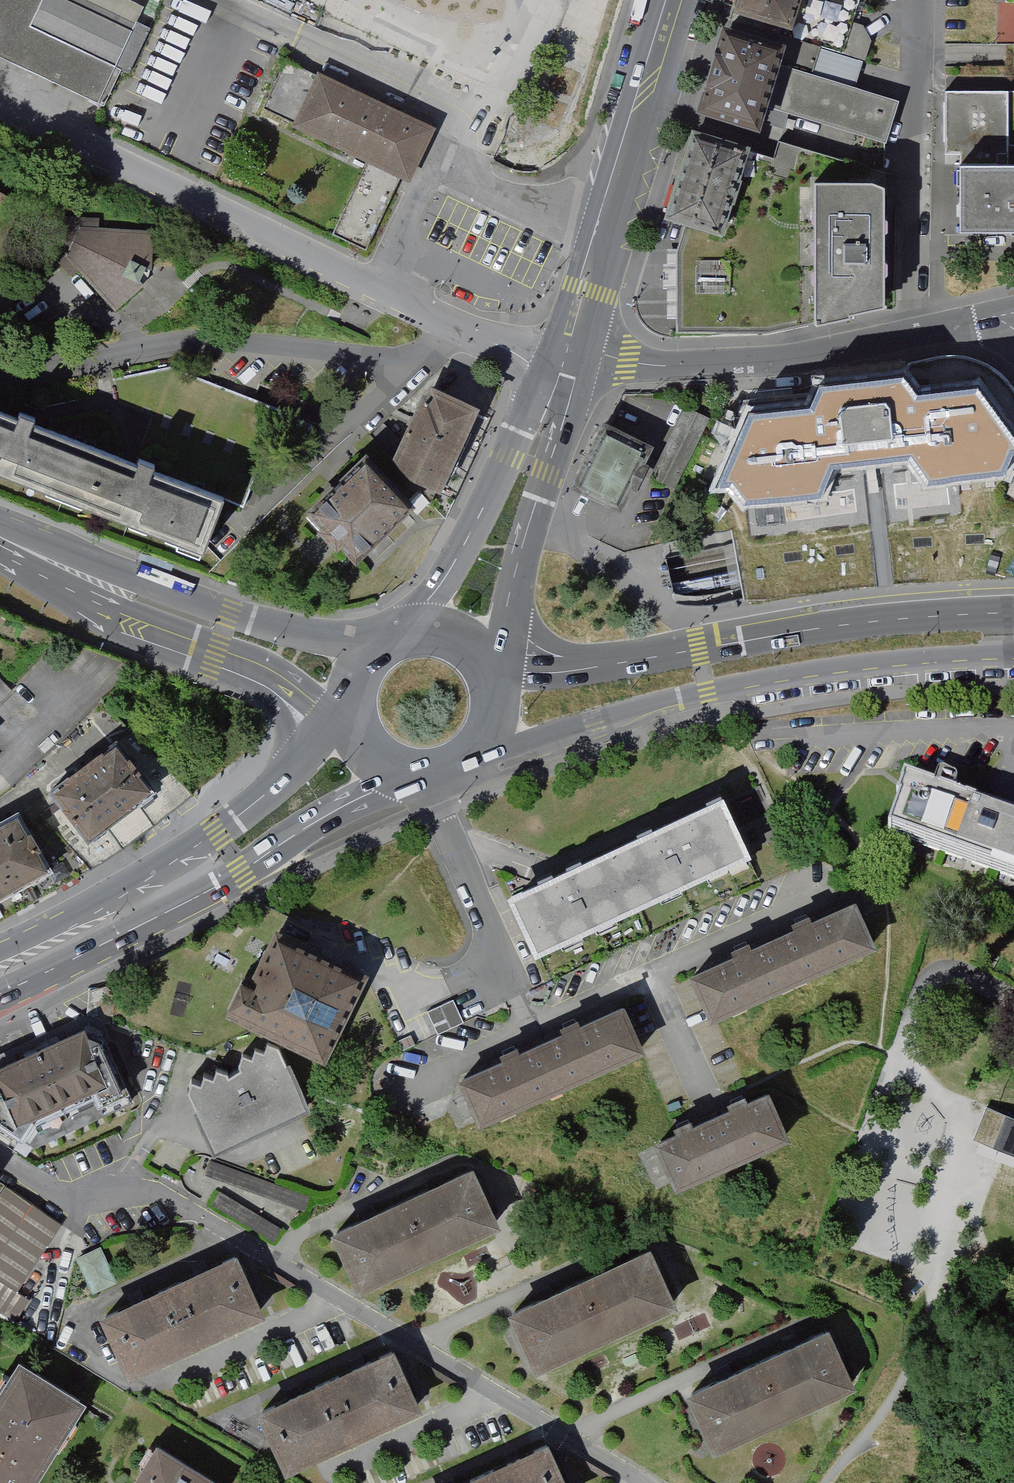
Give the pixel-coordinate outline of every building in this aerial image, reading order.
[(103,104),(148,9),(129,0),(0,0),(0,55),(103,104)] [(786,36),(798,39),(823,46),(841,52),(857,0),(749,0),(747,5),(791,18),(786,36)] [(736,21),(710,106),(772,124),(777,107),(790,67),(798,39),(786,36),(736,21)] [(790,67),(777,107),(888,139),(903,97),(856,86),(864,61),(841,52),(823,46),(816,73),(790,67)] [(410,177),(434,125),(324,73),(298,127),(368,161),(333,234),(365,249),(401,173),(410,177)] [(954,151),(954,162),(1009,162),(1009,86),(945,86),(945,151),(954,151)] [(954,162),(954,229),(1013,229),(1013,86),(1009,86),(1009,162),(954,162)] [(695,123),(668,216),(687,221),(729,234),(757,141),(695,123)] [(846,312),(894,301),(894,176),(759,131),(757,141),(729,234),(687,221),(675,254),(675,275),(676,328),(769,329),(800,322),(846,312)] [(83,272),(120,311),(147,291),(158,263),(157,233),(101,232),(101,221),(61,221),(48,252),(75,279),(83,272)] [(152,418),(130,475),(220,510),(223,500),(247,510),(282,413),(172,371),(114,382),(119,406),(152,418)] [(450,485),(489,401),(438,377),(402,455),(433,478),(450,485)] [(719,486),(729,484),(743,504),(822,495),(834,467),(912,458),(932,482),(1010,473),(1013,463),(1013,430),(982,391),(920,396),(905,378),(822,388),(811,409),(749,413),(719,486)] [(628,503),(661,435),(610,410),(577,479),(628,503)] [(201,557),(220,510),(130,475),(0,425),(0,480),(201,557)] [(394,523),(427,493),(376,437),(311,496),(325,512),(317,520),(340,545),(349,537),(363,552),(386,531),(390,536),(399,528),(394,523)] [(174,566),(140,554),(139,559),(172,571),(174,566)] [(0,898),(0,915),(107,859),(197,794),(132,733),(117,742),(154,789),(89,840),(64,808),(29,831),(51,870),(0,898)] [(89,840),(154,789),(117,742),(115,739),(50,790),(64,808),(89,840)] [(885,829),(1013,876),(1013,819),(953,797),(958,783),(936,775),(931,789),(902,779),(885,829)] [(541,951),(760,849),(731,788),(512,890),(541,951)] [(18,810),(0,820),(0,898),(51,870),(29,831),(18,810)] [(711,1022),(879,945),(858,899),(814,919),(812,913),(793,921),(796,927),(752,947),(749,941),(732,949),(734,955),(690,975),(711,1022)] [(328,1056),(365,973),(280,932),(257,978),(244,972),(227,1007),(239,1013),(328,1056)] [(485,1123),(653,1047),(632,1000),(588,1020),(586,1014),(567,1023),(570,1029),(526,1048),(523,1042),(506,1050),(508,1056),(464,1077),(485,1123)] [(438,1030),(460,1025),(455,1004),(433,1009),(438,1030)] [(86,1032),(0,1068),(0,1127),(22,1141),(36,1126),(94,1101),(98,1109),(130,1096),(104,1042),(86,1032)] [(213,1150),(214,1150),(313,1106),(293,1060),(289,1062),(281,1044),(269,1041),(266,1050),(257,1047),(254,1056),(245,1052),(240,1062),(242,1066),(231,1072),(229,1067),(217,1063),(215,1073),(205,1068),(202,1079),(192,1075),(188,1085),(196,1103),(194,1104),(193,1104),(213,1150)] [(676,1189),(792,1137),(770,1088),(748,1098),(745,1093),(724,1102),(727,1108),(692,1123),(690,1118),(670,1127),(673,1132),(654,1141),(676,1189)] [(1013,1155),(1013,1118),(985,1107),(973,1139),(1013,1155)] [(336,1227),(364,1287),(507,1222),(479,1162),(336,1227)] [(0,1184),(0,1313),(5,1316),(64,1225),(0,1184)] [(513,1308),(540,1368),(683,1303),(656,1242),(513,1308)] [(107,1308),(135,1370),(273,1307),(245,1246),(107,1308)] [(93,1294),(117,1282),(100,1247),(76,1258),(93,1294)] [(690,1387),(718,1447),(861,1382),(833,1322),(690,1387)] [(262,1406),(290,1468),(428,1406),(400,1344),(262,1406)] [(92,1394),(24,1352),(0,1390),(0,1482),(36,1482),(92,1394)] [(231,1479),(163,1437),(134,1482),(228,1482),(231,1479)] [(556,1437),(455,1482),(576,1482),(556,1437)]
